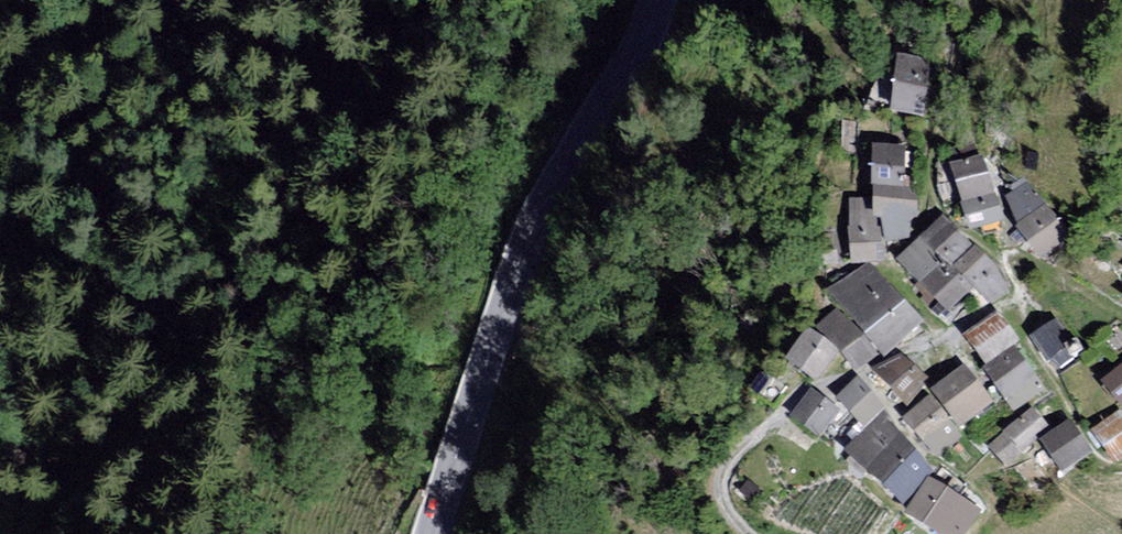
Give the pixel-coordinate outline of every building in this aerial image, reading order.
[(924,74),(896,71),(891,114),(919,117),(924,74)] [(902,154),(876,154),(876,188),(902,189),(902,154)] [(978,162),(953,171),(964,205),(989,196),(978,162)] [(1068,240),(1026,192),(1008,207),(1016,234),(1042,263),(1068,240)] [(915,193),(874,193),(874,223),(883,223),(883,240),(915,240),(915,193)] [(993,200),(964,210),(971,231),(1000,222),(993,200)] [(865,217),(851,218),(855,265),(881,262),(878,235),(865,217)] [(951,268),(969,249),(942,224),(925,243),(951,268)] [(970,294),(920,246),(900,267),(949,315),(970,294)] [(986,260),(976,252),(955,273),(987,305),(1007,294),(986,260)] [(920,325),(871,272),(838,302),(887,355),(920,325)] [(878,355),(843,315),(824,331),(859,371),(878,355)] [(1015,345),(997,320),(968,341),(987,366),(1015,345)] [(1055,328),(1035,340),(1052,366),(1061,372),(1082,358),(1074,346),(1069,350),(1055,328)] [(839,356),(812,338),(794,366),(821,384),(839,356)] [(1044,393),(1016,357),(989,377),(1017,414),(1044,393)] [(929,385),(905,363),(878,376),(910,407),(929,385)] [(992,406),(965,373),(935,398),(962,430),(992,406)] [(1107,389),(1121,405),(1121,376),(1107,389)] [(886,410),(861,385),(843,403),(868,428),(886,410)] [(841,413),(816,395),(798,420),(823,438),(841,413)] [(965,435),(935,398),(909,422),(938,457),(965,435)] [(1050,433),(1034,415),(993,454),(1010,471),(1050,433)] [(1120,420),(1098,439),(1121,468),(1121,422),(1120,420)] [(938,466),(885,424),(857,459),(909,502),(938,466)] [(1091,457),(1073,431),(1047,449),(1065,475),(1091,457)] [(934,484),(914,519),(940,533),(950,533),(968,503),(934,484)]
